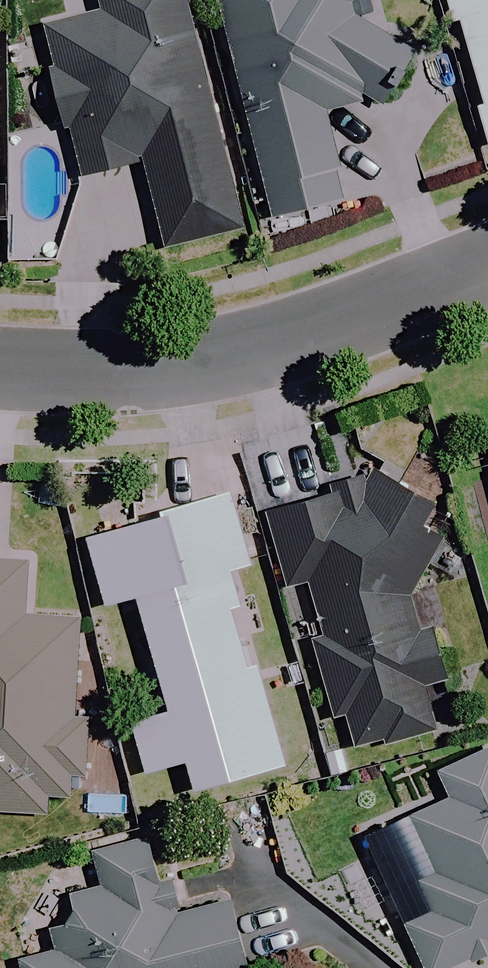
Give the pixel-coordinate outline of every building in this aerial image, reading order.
[(44,28),(53,63),(45,65),(60,141),(68,139),(78,179),(140,163),(162,250),(238,231),(180,0),(102,0),(105,12),(44,28)] [(353,0),(216,0),(270,218),(341,200),(334,174),(340,172),(325,113),(362,107),(360,97),(380,110),(412,50),(357,17),(352,3),(353,0)] [(457,23),(480,104),(471,106),(484,151),(487,150),(487,0),(445,0),(451,24),(457,23)] [(299,583),(330,722),(343,719),(351,751),(434,733),(424,686),(440,682),(429,630),(416,632),(410,607),(459,517),(375,472),(340,536),(316,426),(247,442),(280,587),(299,583)] [(248,566),(227,497),(84,540),(104,607),(133,599),(167,713),(129,724),(144,775),(183,763),(192,794),(284,766),(253,665),(245,667),(228,608),(237,605),(227,572),(248,566)] [(74,718),(78,621),(21,618),(23,563),(0,562),(0,813),(46,815),(47,796),(71,797),(72,776),(82,777),(84,718),(74,718)] [(470,966),(487,959),(487,750),(435,771),(448,803),(401,822),(424,879),(416,882),(429,915),(403,926),(420,967),(451,967),(468,961),(470,966)] [(79,892),(53,939),(56,954),(18,964),(19,967),(245,967),(227,900),(176,913),(155,834),(90,851),(100,887),(79,892)]
